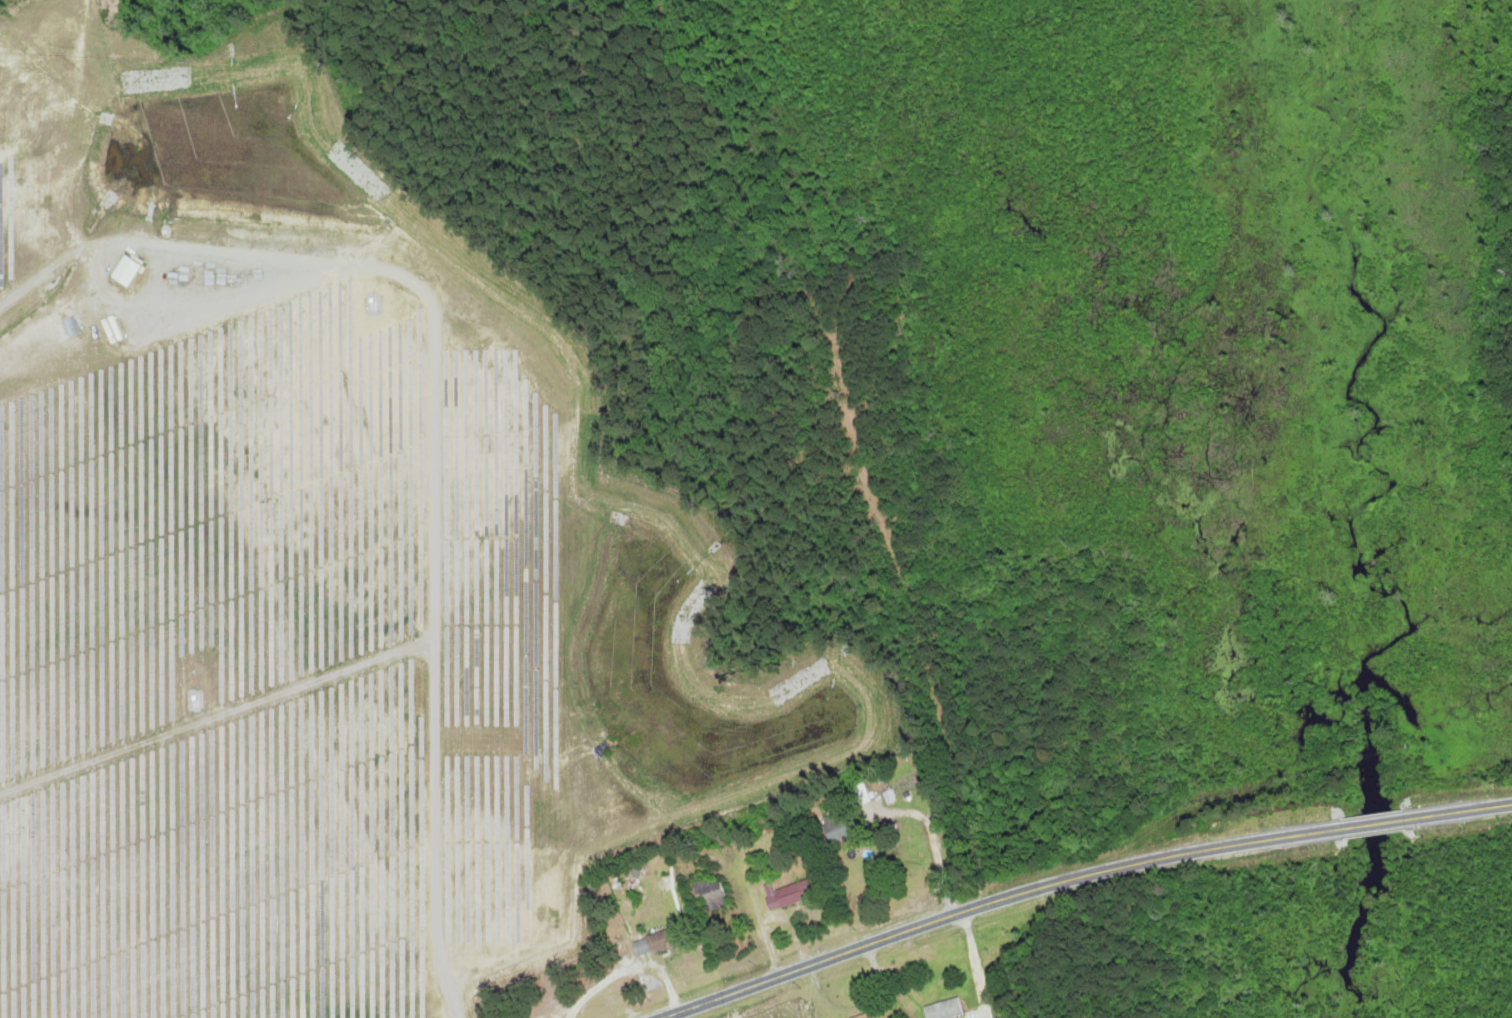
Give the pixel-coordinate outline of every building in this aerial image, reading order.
[(820,820),(826,843),(857,834),(850,811),(820,820)] [(692,884),(700,914),(726,908),(718,877),(692,884)] [(772,894),(780,911),(811,897),(803,880),(772,894)] [(629,941),(634,958),(685,944),(680,927),(629,941)] [(925,1017),(946,1017),(961,1014),(956,997),(922,1006),(925,1017)]
